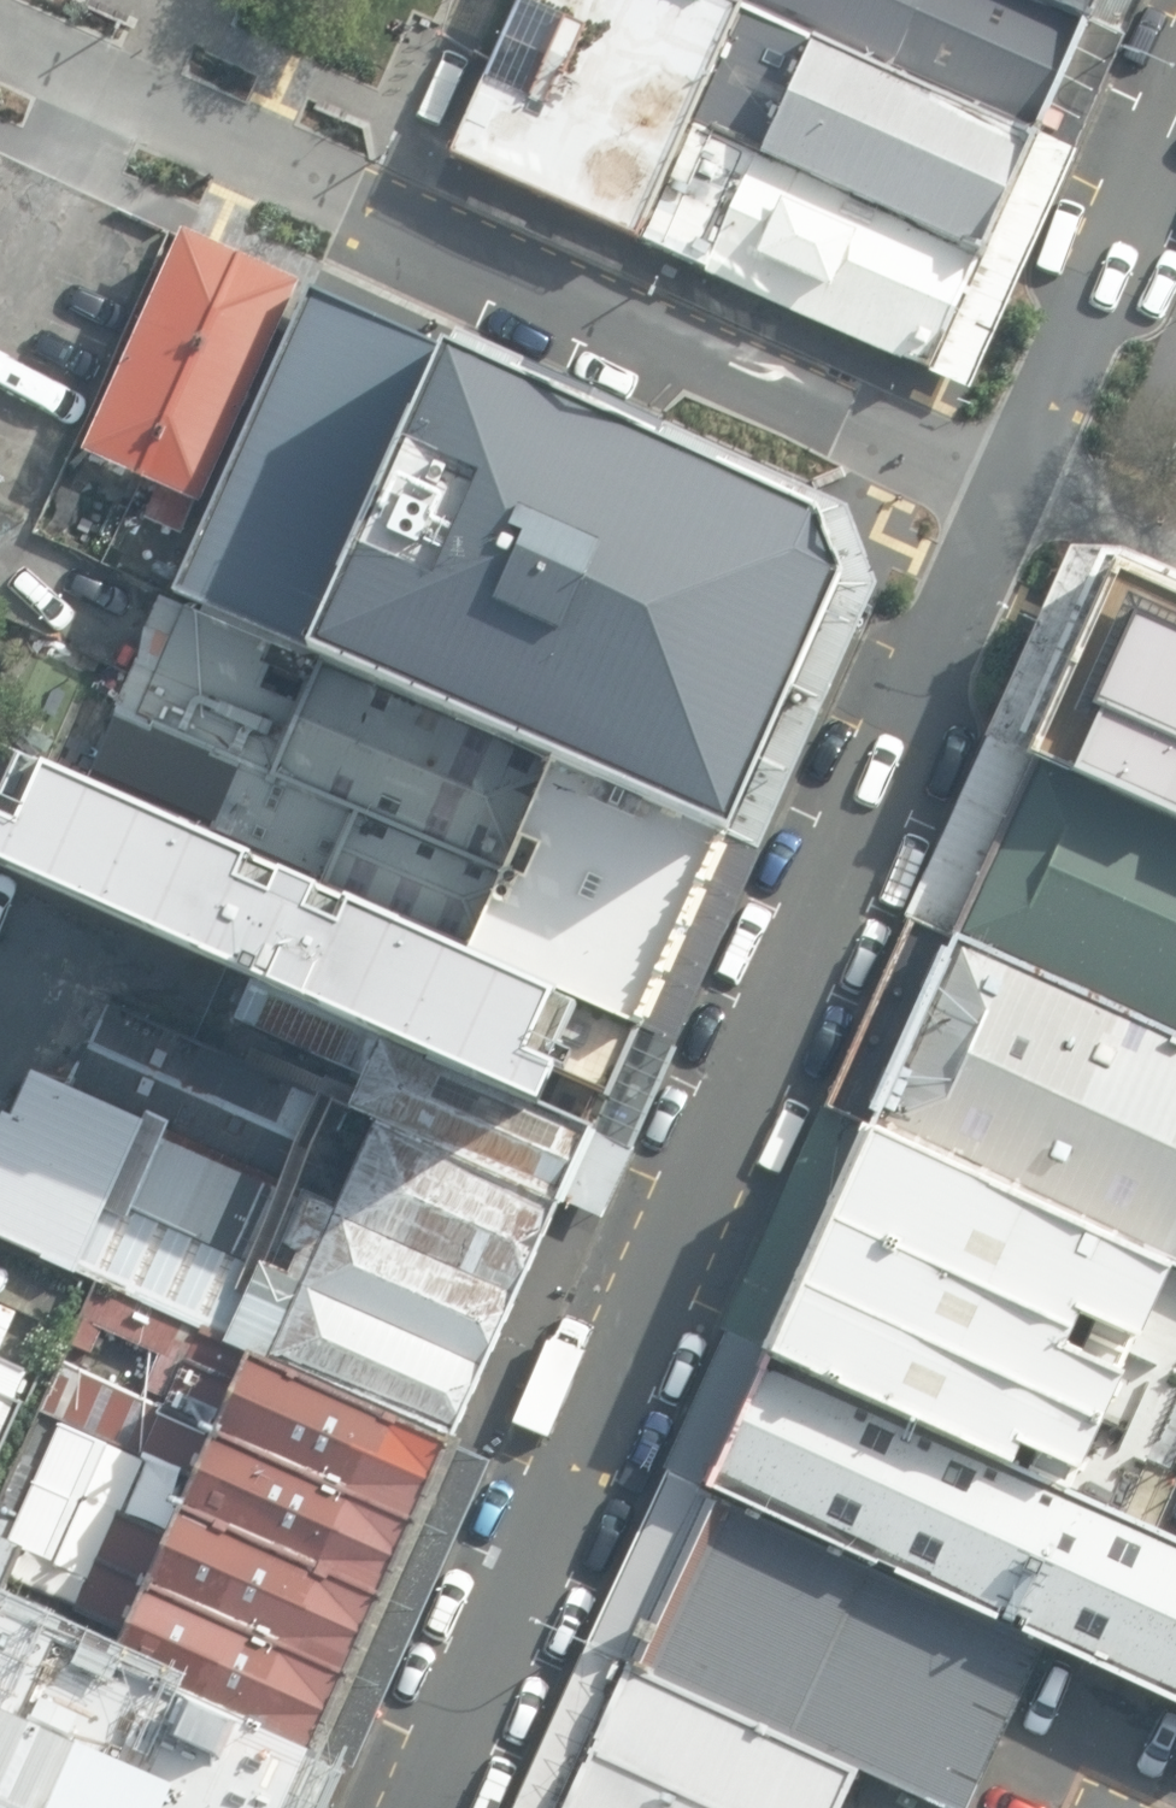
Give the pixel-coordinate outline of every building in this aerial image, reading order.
[(486,73),(472,104),(460,131),(452,148),(639,230),(691,117),(742,0),(518,0),(486,73)] [(749,0),(742,0),(691,117),(986,249),(1043,128),(749,0)] [(1043,128),(1093,12),(1066,0),(749,0),(1043,128)] [(1093,12),(1098,0),(1066,0),(1093,12)] [(691,117),(639,230),(676,247),(708,262),(706,268),(931,369),(986,249),(691,117)] [(310,288),(175,231),(83,440),(213,502),(310,288)] [(466,362),(310,288),(213,502),(179,586),(341,665),(466,362)] [(823,523),(466,362),(341,665),(555,760),(731,840),(844,585),(823,523)] [(1104,567),(1020,764),(1175,834),(1175,599),(1104,567)] [(555,760),(341,665),(292,776),(361,806),(505,869),(555,760)] [(30,751),(0,827),(0,855),(389,1032),(595,1125),(646,1025),(470,945),(326,882),(30,751)] [(646,1025),(731,840),(555,760),(505,869),(470,945),(646,1025)] [(1020,764),(952,937),(1175,1042),(1175,834),(1020,764)] [(505,869),(361,806),(326,882),(470,945),(505,869)] [(952,937),(872,1117),(1171,1261),(1175,1263),(1175,1042),(952,937)] [(299,1193),(339,1104),(109,1006),(72,1093),(299,1193)] [(557,1198),(595,1125),(389,1032),(352,1110),(557,1198)] [(463,1447),(557,1198),(352,1110),(339,1104),(299,1193),(267,1265),(232,1341),(463,1447)] [(1171,1261),(872,1117),(757,1343),(1071,1485),(1171,1261)] [(232,1341),(267,1265),(114,1199),(121,1179),(1,1126),(0,1129),(0,1233),(201,1326),(232,1341)] [(313,1750),(463,1447),(232,1341),(201,1326),(163,1407),(65,1365),(38,1415),(193,1479),(169,1532),(115,1511),(70,1605),(130,1632),(117,1667),(313,1750)] [(757,1343),(697,1474),(718,1484),(1048,1637),(1175,1699),(1175,1533),(1071,1485),(757,1343)] [(24,1397),(0,1386),(0,1453),(24,1397)] [(637,1665),(852,1764),(954,1807),(966,1807),(1048,1637),(718,1484),(637,1665)] [(0,1613),(0,1807),(290,1807),(313,1750),(117,1667),(0,1613)] [(852,1764),(637,1665),(630,1662),(563,1807),(831,1807),(852,1764)]
